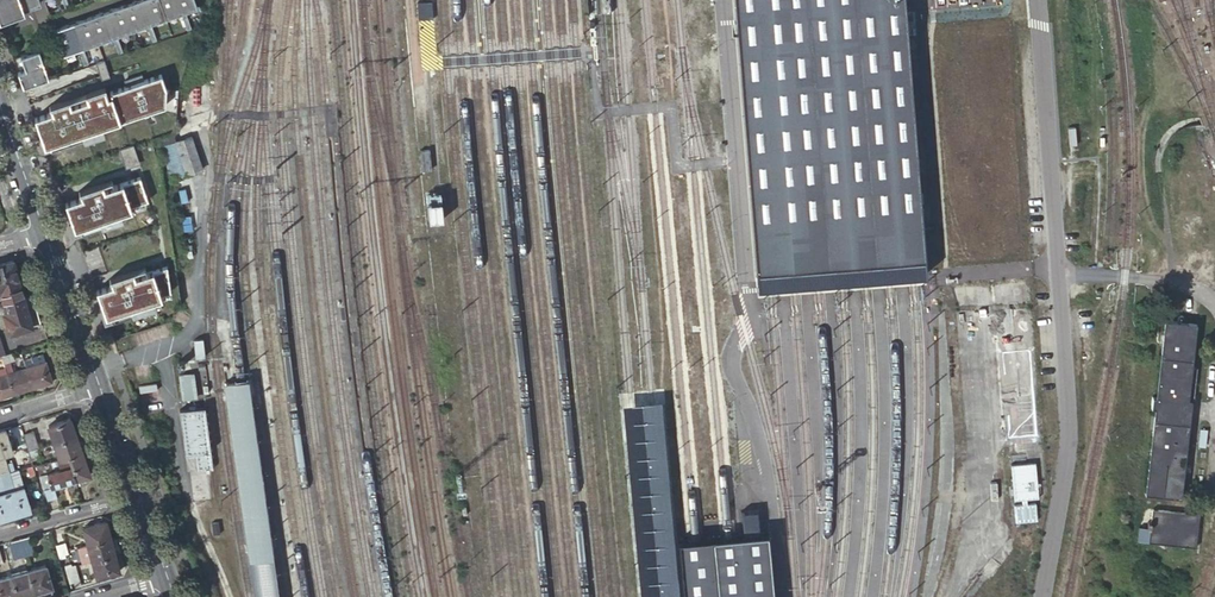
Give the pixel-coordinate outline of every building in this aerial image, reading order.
[(25,9),(42,3),(41,0),(0,0),(0,18),(25,9)] [(64,55),(79,49),(84,66),(89,64),(83,48),(113,37),(118,54),(123,52),(117,36),(147,25),(152,42),(157,40),(151,24),(181,13),(187,30),(191,28),(185,12),(198,8),(195,0),(143,0),(55,31),(64,55)] [(757,297),(771,296),(796,294),(819,292),(843,290),(867,288),(890,286),(914,285),(926,284),(903,0),(734,0),(757,297)] [(0,18),(0,20),(0,21),(26,12),(25,9),(0,18)] [(39,49),(13,58),(23,87),(49,78),(39,49)] [(95,63),(100,77),(108,74),(104,60),(95,63)] [(34,118),(45,148),(51,145),(53,150),(57,148),(56,144),(81,134),(83,139),(87,137),(85,133),(97,128),(99,133),(104,131),(102,127),(120,120),(122,125),(126,123),(124,118),(143,112),(144,117),(149,115),(147,110),(164,104),(165,85),(160,72),(143,79),(140,72),(123,79),(126,85),(110,91),(111,94),(107,95),(104,86),(84,93),(87,99),(70,105),(68,99),(49,106),(51,111),(34,118)] [(210,169),(198,138),(183,144),(180,134),(169,138),(168,147),(180,180),(210,169)] [(118,149),(125,168),(135,164),(131,156),(136,154),(132,143),(118,149)] [(430,149),(419,150),(421,171),(431,170),(430,149)] [(147,199),(138,176),(104,188),(101,182),(78,190),(80,197),(64,203),(74,230),(123,211),(122,208),(128,206),(129,209),(134,208),(133,204),(147,199)] [(0,264),(0,302),(0,303),(21,297),(10,261),(0,264)] [(95,290),(105,317),(161,296),(160,292),(169,289),(166,264),(134,275),(132,269),(109,278),(111,284),(95,290)] [(21,297),(0,303),(3,313),(0,314),(6,333),(30,326),(29,324),(38,322),(30,295),(21,297)] [(1159,412),(1150,499),(1185,503),(1193,423),(1199,371),(1194,370),(1198,326),(1168,323),(1159,401),(1155,401),(1154,412),(1159,412)] [(137,341),(173,335),(171,324),(135,330),(137,341)] [(1015,385),(1033,383),(1027,325),(1009,327),(1015,385)] [(205,340),(197,340),(199,357),(207,356),(205,340)] [(2,355),(0,355),(0,360),(1,364),(8,362),(12,360),(10,352),(2,355)] [(23,369),(29,389),(49,382),(41,355),(33,357),(35,365),(23,369)] [(33,357),(20,361),(23,369),(35,365),(33,357)] [(8,362),(1,364),(3,369),(5,375),(11,373),(8,362)] [(11,394),(5,375),(3,369),(0,370),(0,398),(11,394)] [(11,394),(29,389),(23,369),(11,373),(5,375),(11,394)] [(199,375),(183,377),(187,403),(202,400),(199,375)] [(227,381),(253,557),(284,552),(282,536),(280,536),(279,523),(280,523),(273,473),(271,474),(269,460),(271,460),(263,407),(262,407),(260,393),(261,393),(259,376),(227,381)] [(210,409),(186,412),(192,456),(201,455),(216,452),(210,409)] [(51,443),(73,435),(67,418),(45,426),(51,443)] [(5,429),(0,431),(0,475),(8,472),(7,472),(13,470),(10,461),(5,463),(2,454),(11,451),(5,429)] [(30,432),(21,435),(25,451),(34,448),(35,448),(30,432)] [(79,452),(73,435),(51,443),(57,459),(65,456),(79,452)] [(34,448),(25,451),(28,461),(36,458),(34,448)] [(87,476),(79,452),(65,456),(72,480),(87,476)] [(216,452),(201,455),(203,472),(218,470),(216,452)] [(50,486),(72,480),(65,456),(57,459),(55,459),(57,468),(48,471),(44,473),(48,487),(50,486)] [(47,462),(35,466),(41,489),(48,487),(44,473),(48,471),(47,469),(49,468),(47,462)] [(1035,465),(1011,467),(1015,502),(1022,501),(1028,501),(1039,500),(1035,465)] [(13,470),(7,472),(8,472),(0,475),(12,515),(29,511),(16,469),(13,470)] [(12,515),(0,475),(0,518),(12,515)] [(48,487),(41,489),(44,500),(53,497),(50,486),(48,487)] [(1028,505),(1028,501),(1022,501),(1023,505),(1015,506),(1017,523),(1038,521),(1036,504),(1028,505)] [(1204,519),(1157,511),(1155,522),(1151,522),(1150,527),(1153,528),(1151,543),(1199,551),(1204,519)] [(85,545),(107,539),(102,522),(80,528),(85,545)] [(17,539),(22,557),(30,555),(26,537),(17,539)] [(13,559),(22,557),(17,539),(8,542),(13,559)] [(89,561),(111,555),(107,539),(85,545),(89,561)] [(53,546),(57,559),(62,558),(61,555),(65,554),(64,551),(62,544),(53,546)] [(116,571),(111,555),(89,561),(94,578),(116,571)] [(65,578),(66,583),(76,580),(72,565),(68,566),(68,564),(62,566),(65,578)] [(26,571),(32,594),(54,587),(47,565),(26,571)] [(14,596),(21,596),(32,594),(26,571),(8,576),(14,596)] [(8,576),(0,578),(0,596),(14,596),(8,576)]
